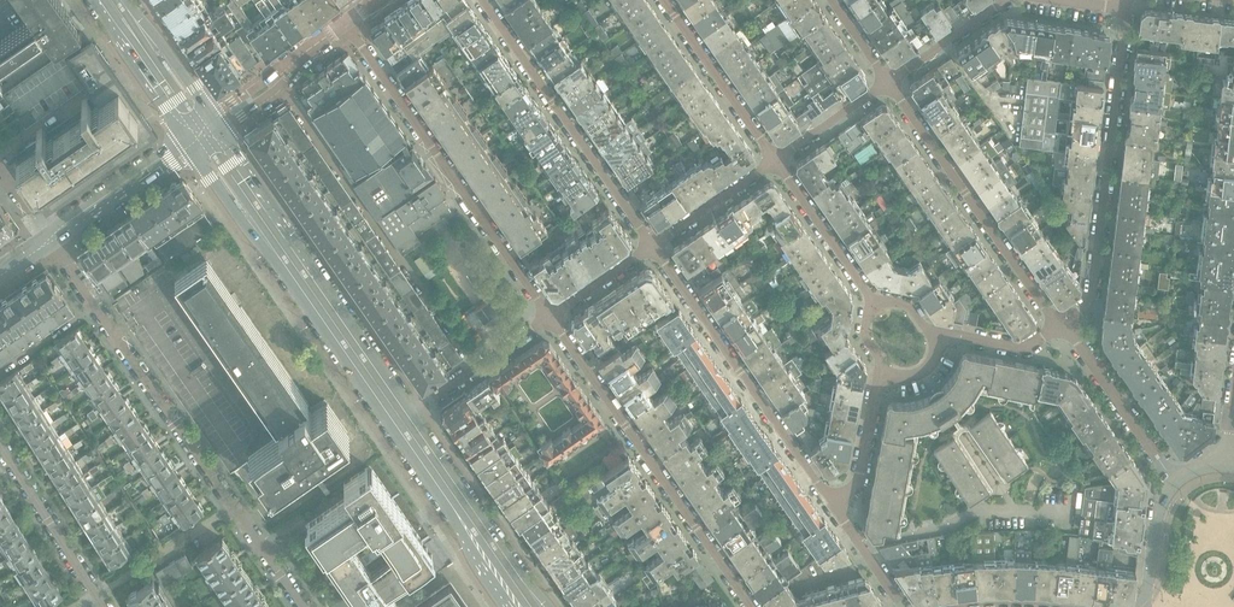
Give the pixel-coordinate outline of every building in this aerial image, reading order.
[(42,39),(45,36),(55,50),(81,31),(59,0),(20,0),(33,19),(0,42),(0,67),(42,39)] [(160,9),(174,0),(154,0),(160,9)] [(160,9),(177,34),(208,13),(199,0),(174,0),(160,9)] [(291,38),(264,0),(253,0),(265,16),(259,20),(253,24),(239,4),(245,0),(233,0),(228,3),(235,13),(244,26),(266,57),(270,54),(291,38)] [(291,38),(303,30),(282,0),(264,0),(291,38)] [(303,30),(315,21),(300,0),(282,0),(303,30)] [(315,21),(321,16),(327,12),(318,0),(300,0),(315,21)] [(327,12),(338,4),(335,0),(318,0),(327,12)] [(423,0),(410,0),(407,2),(429,33),(441,26),(426,5),(423,0)] [(440,0),(423,0),(426,5),(441,26),(447,21),(452,18),(440,0)] [(464,0),(440,0),(452,18),(469,6),(464,0)] [(506,9),(518,0),(500,0),(506,9)] [(541,8),(536,0),(518,0),(506,9),(517,24),(541,8)] [(576,3),(581,11),(586,8),(581,0),(576,3)] [(646,0),(613,0),(619,9),(609,16),(611,19),(620,11),(629,24),(652,8),(646,0)] [(715,0),(682,0),(693,16),(715,0)] [(736,30),(725,15),(715,0),(693,16),(713,46),(736,30)] [(790,13),(810,0),(781,0),(790,13)] [(802,30),(824,15),(813,0),(810,0),(790,13),(791,14),(787,17),(798,33),(802,30)] [(886,11),(878,0),(849,0),(867,26),(887,12),(886,11)] [(970,8),(982,0),(964,0),(970,8)] [(874,37),(910,12),(902,1),(901,1),(892,7),(886,11),(887,12),(867,26),(874,37)] [(436,43),(429,33),(407,2),(397,9),(425,51),(430,48),(436,43)] [(741,12),(747,8),(744,3),(738,8),(741,12)] [(952,21),(943,9),(940,4),(936,7),(932,3),(921,10),(936,32),(952,21)] [(958,16),(952,8),(950,5),(943,9),(952,21),(958,16)] [(452,32),(475,16),(469,6),(452,18),(447,21),(450,24),(448,26),(452,32)] [(549,26),(552,24),(541,8),(517,24),(528,41),(549,26)] [(673,38),(652,8),(629,24),(650,54),(673,38)] [(208,13),(177,34),(185,45),(185,44),(187,47),(230,16),(225,9),(212,18),(208,13)] [(425,51),(397,9),(385,18),(400,40),(402,43),(408,53),(412,58),(413,60),(420,55),(425,51)] [(1180,38),(1183,14),(1148,10),(1141,16),(1139,32),(1180,38)] [(882,47),(907,29),(917,22),(910,12),(874,37),(882,47)] [(599,23),(592,13),(585,17),(592,28),(599,23)] [(1217,38),(1219,19),(1199,17),(1183,14),(1180,38),(1183,41),(1213,45),(1216,43),(1217,38)] [(844,44),(834,30),(824,15),(802,30),(822,59),(844,44)] [(230,16),(187,47),(195,59),(225,39),(226,38),(222,32),(235,23),(230,16)] [(462,42),(483,27),(475,16),(452,32),(457,39),(459,37),(462,42)] [(408,53),(402,43),(400,40),(385,18),(370,29),(387,54),(386,56),(392,64),(404,56),(407,61),(412,58),(408,53)] [(1030,51),(1034,23),(1007,19),(1005,19),(1003,20),(986,32),(1002,54),(1007,51),(1008,51),(1012,56),(1018,55),(1017,49),(1030,51)] [(1219,19),(1217,38),(1225,39),(1225,38),(1233,39),(1233,21),(1219,19)] [(789,39),(778,23),(765,32),(771,41),(776,48),(777,49),(789,39)] [(1068,56),(1072,29),(1034,23),(1030,51),(1040,52),(1038,58),(1042,59),(1041,67),(1043,68),(1041,79),(1046,80),(1048,68),(1053,69),(1054,60),(1049,59),(1050,54),(1068,56)] [(536,53),(558,39),(561,36),(557,30),(553,33),(549,26),(528,41),(536,53)] [(468,56),(492,39),(483,27),(462,42),(466,48),(464,50),(468,56)] [(894,61),(922,41),(920,37),(918,36),(916,35),(914,35),(913,36),(911,36),(907,29),(882,47),(891,60),(891,59),(894,60),(894,61)] [(1104,80),(1109,39),(1106,35),(1098,34),(1098,32),(1072,29),(1068,56),(1094,60),(1093,71),(1085,69),(1083,76),(1082,84),(1087,85),(1088,78),(1104,80)] [(757,61),(746,45),(736,30),(713,46),(734,76),(757,61)] [(1002,54),(986,32),(957,52),(973,75),(1002,54)] [(765,33),(759,37),(769,52),(775,48),(765,33)] [(225,39),(195,59),(217,90),(226,83),(257,61),(239,36),(228,43),(225,39)] [(89,90),(115,72),(92,38),(65,56),(89,90)] [(693,68),(683,53),(673,38),(650,54),(670,84),(693,68)] [(478,66),(500,51),(492,39),(468,56),(472,62),(475,60),(478,66)] [(545,65),(566,50),(569,48),(565,42),(562,44),(558,39),(536,53),(545,65)] [(1165,52),(1167,44),(1159,42),(1158,51),(1165,52)] [(442,44),(438,47),(439,50),(442,53),(444,56),(448,53),(442,44)] [(622,51),(617,44),(608,51),(613,57),(619,53),(622,51)] [(805,86),(851,54),(844,44),(822,59),(816,62),(817,62),(798,76),(805,86)] [(1164,64),(1165,52),(1158,51),(1137,48),(1134,69),(1163,72),(1165,73),(1166,65),(1164,64)] [(554,78),(578,61),(574,55),(570,57),(566,50),(545,65),(554,78)] [(454,56),(451,51),(448,53),(444,56),(447,60),(454,56)] [(484,79),(508,63),(500,51),(478,66),(483,72),(480,74),(484,79)] [(791,59),(785,51),(781,53),(782,55),(787,61),(791,59)] [(412,146),(406,138),(407,138),(406,137),(407,137),(373,88),(372,89),(365,78),(364,77),(348,54),(348,53),(347,53),(342,56),(341,55),(340,56),(341,57),(334,62),(333,61),(332,62),(333,63),(326,67),(325,66),(324,67),(325,68),(321,70),(318,73),(317,72),(316,73),(317,74),(310,78),(309,78),(309,79),(302,84),(301,83),(300,84),(301,85),(300,85),(301,86),(302,86),(306,93),(302,96),(301,96),(301,97),(302,98),(302,97),(312,113),(346,161),(340,165),(348,177),(376,217),(434,177),(432,175),(432,174),(413,146),(412,145),(412,146)] [(621,53),(614,57),(624,71),(630,66),(621,53)] [(831,83),(857,64),(851,54),(805,86),(809,91),(810,94),(812,96),(818,91),(829,84),(831,83)] [(1233,54),(1232,64),(1227,63),(1225,79),(1233,81),(1233,55),(1233,54)] [(404,83),(426,68),(422,62),(424,61),(420,55),(413,60),(414,60),(397,72),(404,83)] [(787,61),(782,55),(775,60),(780,67),(783,65),(787,62),(787,61)] [(396,70),(408,62),(407,61),(404,56),(392,64),(396,70)] [(949,83),(941,72),(948,67),(953,74),(960,69),(950,57),(911,85),(911,88),(910,88),(920,103),(942,88),(949,83)] [(561,88),(588,70),(580,59),(578,61),(554,78),(561,88)] [(803,70),(795,59),(789,63),(797,74),(803,70)] [(778,91),(767,76),(757,61),(734,76),(755,106),(778,91)] [(527,206),(488,149),(448,92),(440,98),(439,95),(446,90),(442,84),(445,82),(432,63),(426,68),(404,83),(521,250),(538,237),(548,230),(536,213),(533,214),(529,208),(521,214),(519,212),(527,206)] [(465,75),(457,63),(452,67),(460,79),(465,75)] [(494,89),(516,75),(508,63),(484,79),(488,85),(491,84),(494,89)] [(839,99),(866,80),(865,80),(866,77),(857,64),(831,83),(829,84),(834,90),(824,98),(818,91),(812,96),(814,99),(822,111),(839,99)] [(714,98),(704,83),(693,68),(670,84),(691,114),(714,98)] [(1158,105),(1163,72),(1134,69),(1133,75),(1136,78),(1133,95),(1131,97),(1130,102),(1158,105)] [(568,99),(595,80),(588,70),(561,88),(568,99)] [(102,172),(157,132),(115,72),(89,90),(92,94),(88,97),(87,97),(81,101),(85,106),(46,133),(42,128),(36,132),(40,137),(9,158),(46,211),(102,172)] [(499,105),(524,86),(516,75),(494,89),(490,93),(499,105)] [(1092,172),(1101,100),(1103,87),(1102,86),(1087,85),(1082,84),(1075,83),(1064,82),(1046,80),(1041,79),(1038,79),(1027,77),(1026,85),(1018,84),(1017,93),(990,90),(990,96),(1024,101),(1019,145),(1021,145),(1031,147),(1068,152),(1066,161),(1068,162),(1067,169),(1092,172)] [(1102,86),(1103,80),(1104,80),(1088,78),(1087,85),(1102,86)] [(1225,79),(1214,78),(1212,94),(1222,95),(1233,97),(1233,81),(1225,79)] [(575,109),(602,91),(595,80),(568,99),(575,109)] [(1002,85),(998,80),(987,87),(988,88),(1002,89),(1002,85)] [(473,87),(469,81),(464,84),(469,91),(473,87)] [(1016,91),(1017,84),(1010,84),(1010,82),(1008,81),(1007,90),(1016,91)] [(629,82),(623,86),(626,90),(632,86),(629,82)] [(507,116),(532,98),(524,86),(499,105),(507,116)] [(478,94),(473,87),(469,91),(473,97),(478,94)] [(962,116),(951,102),(942,88),(920,103),(940,131),(962,116)] [(583,120),(610,101),(602,91),(575,109),(583,120)] [(787,107),(788,106),(778,91),(755,106),(778,138),(781,139),(800,126),(822,111),(814,99),(807,104),(809,107),(794,118),(787,107)] [(1222,95),(1221,97),(1214,98),(1213,107),(1212,109),(1205,108),(1206,107),(1199,106),(1198,112),(1203,112),(1217,114),(1216,126),(1218,127),(1218,132),(1233,135),(1233,97),(1222,95)] [(515,128),(541,110),(532,98),(507,116),(515,128)] [(737,131),(725,113),(714,98),(691,114),(701,129),(698,131),(706,143),(711,139),(717,146),(724,140),(737,131)] [(590,130),(617,112),(610,101),(583,120),(590,130)] [(1155,130),(1158,105),(1130,102),(1126,137),(1153,141),(1154,141),(1155,130)] [(874,134),(896,119),(886,105),(885,105),(883,105),(882,104),(849,127),(844,131),(853,144),(847,148),(850,151),(855,147),(871,136),(874,134)] [(288,109),(285,105),(277,111),(280,115),(288,109)] [(661,113),(656,106),(650,110),(655,118),(661,113)] [(297,143),(291,134),(302,127),(289,109),(249,137),(274,172),(314,145),(308,135),(297,143)] [(523,140),(549,122),(541,110),(515,128),(516,130),(523,140)] [(1203,112),(1198,112),(1189,111),(1188,118),(1195,119),(1196,117),(1202,117),(1203,112)] [(598,141),(624,123),(617,112),(590,130),(598,141)] [(981,144),(971,130),(962,116),(940,131),(959,159),(981,144)] [(916,148),(906,133),(896,119),(874,134),(884,148),(879,151),(883,157),(888,154),(894,163),(916,148)] [(531,152),(557,134),(549,122),(523,140),(531,152)] [(666,122),(661,126),(665,132),(671,128),(666,122)] [(605,151),(631,133),(624,123),(598,141),(605,151)] [(976,133),(983,128),(980,124),(972,129),(976,133)] [(612,162),(638,143),(645,138),(638,128),(631,133),(605,151),(612,162)] [(754,155),(737,131),(724,140),(731,151),(728,153),(730,156),(725,159),(723,156),(722,157),(717,150),(714,151),(719,159),(712,164),(710,162),(707,161),(702,165),(715,185),(753,159),(754,155)] [(853,144),(844,131),(839,135),(846,146),(847,148),(853,144)] [(681,143),(674,132),(667,136),(675,147),(681,143)] [(1218,132),(1217,139),(1214,139),(1213,148),(1199,146),(1199,150),(1207,152),(1207,151),(1213,151),(1211,163),(1214,164),(1213,170),(1233,173),(1233,135),(1218,132)] [(539,164),(565,145),(557,134),(531,152),(539,164)] [(1150,159),(1153,141),(1126,137),(1121,173),(1148,176),(1150,164),(1153,165),(1153,164),(1161,165),(1162,160),(1164,161),(1165,161),(1166,156),(1158,155),(1157,159),(1150,159)] [(515,147),(509,138),(504,142),(509,150),(515,147)] [(693,138),(687,142),(694,154),(701,149),(693,138)] [(1004,149),(1008,146),(1012,143),(1009,139),(1001,144),(1004,149)] [(619,172),(645,154),(638,143),(612,162),(619,172)] [(836,159),(833,155),(826,143),(798,163),(797,167),(814,191),(827,182),(819,171),(821,170),(820,168),(822,166),(823,168),(836,159)] [(996,166),(991,158),(981,144),(959,159),(979,187),(1000,172),(1000,171),(1004,168),(1001,163),(996,166)] [(338,180),(314,145),(274,172),(298,208),(338,180)] [(548,176),(573,157),(565,145),(539,164),(548,176)] [(1031,154),(1031,147),(1021,145),(1020,152),(1031,154)] [(518,152),(515,147),(509,150),(513,156),(518,152)] [(935,175),(925,161),(916,148),(894,163),(913,190),(935,175)] [(634,178),(653,165),(645,154),(619,172),(627,183),(634,178)] [(556,187),(582,169),(573,157),(548,176),(556,187)] [(715,185),(702,165),(700,162),(671,182),(686,205),(715,185)] [(526,173),(533,168),(531,164),(523,170),(526,173)] [(1027,164),(1022,166),(1027,173),(1031,170),(1027,164)] [(874,175),(866,166),(862,168),(864,171),(869,178),(874,175)] [(564,199),(590,181),(582,169),(556,187),(564,199)] [(1088,208),(1092,172),(1067,169),(1066,177),(1064,176),(1063,182),(1043,174),(1037,178),(1041,184),(1047,180),(1049,181),(1063,188),(1061,195),(1064,196),(1063,202),(1061,202),(1060,207),(1066,208),(1066,205),(1073,206),(1088,208)] [(1213,170),(1212,176),(1212,177),(1210,177),(1207,200),(1210,200),(1209,206),(1233,210),(1233,173),(1213,170)] [(869,178),(864,171),(858,175),(863,183),(869,178)] [(1020,201),(1010,186),(1000,172),(979,187),(999,216),(1020,201)] [(1146,192),(1148,176),(1121,173),(1117,210),(1144,213),(1145,201),(1149,202),(1149,206),(1158,207),(1158,203),(1163,203),(1163,196),(1162,196),(1164,189),(1150,188),(1150,192),(1146,192)] [(539,181),(535,175),(530,179),(534,185),(539,181)] [(955,204),(945,189),(935,175),(913,190),(933,219),(955,204)] [(416,234),(451,211),(444,201),(442,198),(447,194),(435,178),(435,177),(434,177),(376,217),(402,254),(421,241),(416,234)] [(638,185),(634,178),(627,183),(631,190),(638,185)] [(1041,184),(1037,178),(1031,181),(1036,189),(1042,185),(1041,184)] [(215,229),(204,212),(203,212),(199,205),(201,204),(185,181),(179,180),(148,201),(154,210),(158,208),(186,249),(215,229)] [(363,215),(338,180),(298,208),(323,243),(352,223),(363,215)] [(826,209),(847,194),(848,193),(856,188),(851,181),(843,187),(840,183),(837,185),(835,181),(831,183),(828,180),(827,182),(814,191),(826,209)] [(586,202),(598,193),(590,181),(564,199),(573,212),(586,202)] [(686,205),(671,182),(650,196),(641,204),(656,226),(686,205)] [(789,206),(773,183),(770,182),(732,208),(745,227),(750,223),(752,217),(750,215),(758,210),(757,208),(764,203),(766,206),(767,205),(776,216),(789,206)] [(896,197),(889,188),(883,193),(889,201),(896,197)] [(858,208),(848,193),(847,194),(826,209),(846,238),(868,223),(875,218),(871,212),(864,217),(858,208)] [(890,208),(880,193),(874,197),(884,211),(890,208)] [(1045,206),(1053,200),(1049,195),(1041,200),(1045,206)] [(186,249),(158,208),(154,210),(148,201),(114,225),(148,275),(164,264),(186,249)] [(1044,224),(1038,215),(1047,209),(1045,206),(1030,216),(1020,201),(999,216),(1019,245),(1040,230),(1039,227),(1044,224)] [(586,204),(579,208),(583,213),(589,209),(586,204)] [(974,232),(964,217),(955,204),(933,219),(953,247),(974,232)] [(6,213),(5,213),(0,205),(0,240),(1,242),(16,232),(16,228),(6,213)] [(802,225),(789,206),(776,216),(770,220),(776,230),(782,238),(802,225)] [(1084,240),(1088,208),(1073,206),(1071,217),(1067,220),(1080,239),(1084,240)] [(1209,206),(1208,213),(1205,213),(1203,236),(1205,237),(1204,243),(1233,247),(1233,210),(1209,206)] [(880,207),(874,211),(877,216),(883,211),(880,207)] [(630,238),(614,217),(608,208),(599,215),(589,222),(591,225),(584,230),(594,246),(596,245),(606,260),(628,245),(629,238),(630,238)] [(717,219),(702,229),(716,250),(727,242),(747,229),(745,227),(732,208),(717,219)] [(1142,231),(1144,213),(1117,210),(1113,245),(1139,249),(1141,237),(1146,237),(1146,235),(1152,236),(1152,231),(1162,233),(1164,227),(1153,226),(1153,229),(1146,228),(1146,231),(1142,231)] [(909,218),(902,223),(909,233),(916,228),(909,218)] [(910,237),(909,235),(900,222),(888,231),(891,236),(899,230),(903,236),(902,238),(904,241),(910,237)] [(347,278),(387,250),(376,233),(365,241),(352,223),(323,243),(347,278)] [(888,252),(878,238),(868,223),(846,238),(867,267),(888,252)] [(82,252),(112,295),(113,295),(128,285),(116,268),(119,266),(131,283),(144,273),(143,272),(141,268),(142,267),(143,266),(114,225),(97,237),(83,247),(82,252)] [(823,255),(802,225),(782,238),(780,240),(801,270),(823,255)] [(716,250),(702,229),(673,250),(687,270),(716,250)] [(606,260),(596,245),(594,246),(584,230),(583,230),(575,235),(574,233),(569,236),(592,270),(606,260)] [(1061,260),(1040,230),(1019,245),(1039,275),(1061,260)] [(995,261),(984,247),(974,232),(953,247),(973,276),(995,261)] [(928,242),(931,241),(935,238),(933,233),(926,238),(928,242)] [(592,270),(569,236),(563,240),(565,242),(557,248),(569,264),(567,265),(577,280),(592,270)] [(931,241),(928,242),(919,249),(920,250),(924,256),(929,262),(941,254),(931,241)] [(1233,250),(1233,247),(1204,243),(1203,250),(1201,250),(1198,273),(1200,273),(1199,280),(1203,281),(1230,284),(1233,250)] [(196,245),(190,250),(193,254),(199,250),(198,249),(196,245)] [(1135,285),(1139,249),(1113,245),(1108,281),(1135,285)] [(577,280),(567,265),(569,264),(557,248),(548,254),(547,252),(541,255),(565,289),(577,280)] [(413,287),(387,250),(347,278),(372,314),(413,287)] [(187,252),(181,256),(184,260),(190,256),(187,252)] [(439,272),(425,252),(414,260),(427,279),(439,272)] [(931,281),(918,263),(909,269),(893,266),(887,257),(890,254),(888,252),(867,267),(876,280),(889,283),(890,286),(904,288),(906,287),(919,289),(931,281)] [(565,289),(541,255),(537,258),(536,257),(529,262),(550,293),(551,293),(555,294),(557,294),(565,289)] [(843,284),(833,269),(823,255),(801,270),(817,293),(812,297),(815,303),(824,297),(843,284)] [(175,279),(191,302),(228,356),(233,364),(270,416),(267,419),(270,424),(274,421),(276,424),(275,424),(276,424),(279,422),(282,427),(277,430),(279,434),(248,456),(248,457),(270,488),(274,486),(287,477),(292,473),(293,473),(318,456),(335,444),(337,442),(338,442),(349,434),(341,422),(325,400),(324,399),(318,403),(305,384),(298,389),(241,306),(207,257),(175,279)] [(781,267),(789,261),(787,258),(782,261),(779,263),(781,267)] [(1076,281),(1071,275),(1061,260),(1039,275),(1058,302),(1062,302),(1078,291),(1079,279),(1076,281)] [(1015,291),(1005,276),(995,261),(973,276),(993,306),(1015,291)] [(114,299),(110,301),(113,305),(119,314),(121,317),(130,330),(230,473),(234,470),(117,302),(141,285),(247,438),(236,445),(246,459),(248,457),(248,456),(279,434),(277,430),(282,427),(279,422),(276,424),(275,424),(270,416),(233,364),(228,356),(191,302),(175,279),(164,264),(148,275),(143,279),(131,287),(114,299)] [(723,272),(720,266),(714,271),(718,276),(720,274),(723,272)] [(945,272),(942,266),(935,271),(938,276),(939,276),(941,274),(945,272)] [(673,301),(652,270),(651,270),(645,269),(636,275),(649,293),(659,308),(663,305),(664,307),(673,301)] [(1171,269),(1170,276),(1180,278),(1181,270),(1171,269)] [(751,283),(762,275),(758,270),(748,277),(750,281),(751,283)] [(67,302),(46,272),(15,294),(44,335),(74,314),(74,315),(75,314),(74,313),(66,302),(67,302)] [(746,294),(738,284),(731,289),(720,274),(718,276),(712,279),(700,289),(720,319),(742,304),(738,299),(746,294)] [(659,308),(649,293),(636,275),(623,284),(633,298),(632,300),(641,313),(642,314),(649,309),(652,312),(659,308)] [(700,289),(712,279),(709,275),(704,279),(704,278),(696,284),(700,289)] [(742,287),(750,281),(748,277),(740,283),(742,287)] [(955,302),(947,291),(937,277),(931,281),(919,289),(920,291),(918,293),(935,316),(951,320),(955,302)] [(969,311),(971,298),(958,280),(947,291),(955,302),(951,320),(967,323),(969,311)] [(1132,304),(1135,285),(1108,281),(1104,312),(1131,315),(1137,316),(1157,318),(1163,319),(1166,303),(1140,300),(1139,304),(1144,304),(1143,307),(1157,308),(1156,313),(1137,310),(1138,305),(1132,304)] [(1228,298),(1230,284),(1203,281),(1202,288),(1200,288),(1199,298),(1198,309),(1200,309),(1199,316),(1226,319),(1227,304),(1226,302),(1226,299),(1228,298)] [(641,313),(632,300),(633,298),(623,284),(594,304),(605,319),(606,317),(611,324),(615,331),(623,325),(627,330),(636,324),(633,319),(641,313)] [(850,309),(852,297),(843,284),(824,297),(830,304),(832,308),(830,322),(820,328),(833,346),(845,339),(847,327),(847,326),(848,326),(850,325),(852,312),(851,310),(850,310),(850,309)] [(141,285),(117,302),(234,470),(247,461),(246,459),(236,445),(247,438),(141,285)] [(425,304),(413,287),(372,314),(397,350),(427,329),(414,311),(425,304)] [(1034,318),(1026,306),(1015,291),(993,306),(1004,321),(1012,332),(1017,333),(1033,322),(1034,318)] [(15,294),(0,304),(0,336),(14,356),(44,335),(15,294)] [(764,318),(760,313),(769,307),(766,303),(764,305),(749,315),(746,310),(754,305),(749,299),(742,304),(720,319),(741,348),(768,329),(762,320),(764,318)] [(780,299),(771,305),(772,307),(777,308),(783,304),(780,299)] [(605,333),(606,327),(611,324),(606,317),(605,319),(594,304),(574,318),(573,324),(573,325),(585,342),(589,340),(593,340),(593,343),(600,353),(614,343),(607,334),(605,333)] [(799,314),(793,306),(788,310),(794,318),(799,314)] [(689,325),(686,320),(683,316),(678,308),(658,322),(661,326),(659,327),(671,344),(672,343),(674,345),(694,333),(695,332),(689,325)] [(976,325),(978,313),(969,311),(967,323),(976,325)] [(1135,341),(1132,336),(1131,327),(1131,322),(1130,322),(1131,315),(1104,312),(1102,335),(1104,336),(1105,340),(1104,342),(1116,360),(1136,346),(1133,342),(1135,341)] [(1224,334),(1226,319),(1199,316),(1198,323),(1196,323),(1193,345),(1196,345),(1195,352),(1221,355),(1223,339),(1222,338),(1222,335),(1224,334)] [(437,322),(427,329),(397,350),(422,386),(462,358),(437,322)] [(776,354),(804,335),(801,330),(800,330),(799,329),(796,325),(784,333),(787,337),(778,343),(768,329),(741,348),(761,378),(782,363),(776,354)] [(817,337),(809,325),(802,330),(808,339),(810,342),(817,337)] [(63,358),(85,343),(82,339),(83,338),(82,337),(83,336),(79,330),(77,330),(77,329),(57,343),(62,350),(59,352),(63,358)] [(682,357),(701,343),(694,333),(674,345),(673,346),(679,354),(680,354),(682,357)] [(0,336),(0,366),(14,356),(0,336)] [(866,365),(856,352),(848,339),(845,339),(833,346),(824,352),(838,372),(837,377),(863,381),(866,365)] [(578,441),(584,436),(591,431),(591,432),(596,428),(596,427),(604,422),(592,404),(589,399),(588,400),(584,393),(577,383),(578,383),(577,382),(573,376),(572,376),(561,360),(558,355),(549,343),(541,341),(538,343),(533,346),(533,347),(519,356),(514,359),(514,360),(500,370),(500,369),(495,373),(488,378),(498,391),(511,382),(509,379),(520,371),(522,374),(530,368),(528,366),(541,356),(545,357),(547,359),(542,362),(547,369),(551,367),(559,378),(555,381),(557,384),(557,385),(564,395),(564,394),(567,399),(570,397),(578,407),(575,409),(579,416),(582,414),(584,417),(583,421),(571,430),(569,427),(562,432),(564,434),(553,442),(551,440),(538,448),(542,455),(547,462),(554,458),(554,459),(560,455),(559,454),(572,444),(573,445),(578,441)] [(75,369),(95,355),(94,354),(95,353),(91,347),(90,348),(89,346),(87,347),(85,343),(63,358),(66,363),(69,361),(75,369)] [(475,349),(471,343),(466,346),(471,352),(475,349)] [(608,376),(642,353),(637,346),(623,356),(619,349),(618,349),(614,343),(600,353),(594,356),(608,376)] [(698,361),(709,354),(701,343),(682,357),(684,360),(683,361),(687,368),(697,360),(698,361)] [(805,356),(817,347),(811,343),(807,346),(801,350),(805,356)] [(1155,369),(1149,360),(1142,351),(1140,352),(1136,346),(1116,360),(1137,391),(1157,377),(1153,371),(1155,369)] [(914,459),(916,458),(917,456),(918,454),(917,452),(916,450),(914,450),(916,438),(918,429),(924,428),(941,422),(950,416),(958,428),(959,430),(962,428),(961,426),(953,414),(962,408),(975,394),(977,389),(998,393),(998,396),(999,397),(1000,399),(1003,399),(1005,398),(1006,397),(1007,395),(1029,400),(1029,402),(1030,404),(1032,405),(1033,405),(1035,398),(1036,398),(1037,394),(1042,368),(1016,362),(1014,364),(1004,362),(1002,360),(965,352),(965,353),(963,354),(962,354),(960,362),(957,369),(953,376),(948,382),(943,387),(942,389),(941,391),(942,393),(938,396),(935,398),(933,397),(931,396),(929,396),(924,399),(917,401),(909,402),(906,403),(898,403),(891,402),(891,403),(889,404),(888,404),(881,441),(883,443),(881,453),(878,455),(875,472),(877,474),(875,485),(873,486),(869,503),(871,506),(869,516),(867,517),(865,527),(873,538),(882,537),(883,530),(895,533),(895,535),(897,535),(898,534),(898,533),(901,521),(903,521),(904,520),(906,518),(906,516),(905,514),(904,513),(902,512),(906,490),(909,490),(910,489),(912,487),(912,485),(911,483),(910,482),(908,481),(912,459),(914,459)] [(1219,369),(1221,355),(1195,352),(1194,359),(1191,359),(1191,362),(1175,361),(1174,367),(1181,368),(1180,373),(1189,374),(1189,375),(1192,376),(1194,380),(1197,380),(1196,383),(1202,391),(1214,392),(1214,393),(1216,394),(1216,393),(1219,375),(1217,373),(1218,370),(1219,369)] [(635,373),(632,368),(646,358),(642,353),(608,376),(616,387),(635,373)] [(697,379),(717,365),(714,361),(713,361),(709,354),(698,361),(697,360),(687,368),(693,376),(694,374),(697,379)] [(81,384),(103,369),(100,365),(101,364),(100,363),(101,362),(97,356),(96,356),(95,355),(75,369),(80,376),(77,378),(81,384)] [(27,371),(34,366),(31,362),(24,367),(27,371)] [(782,363),(761,378),(772,392),(782,408),(801,395),(803,393),(793,378),(782,363)] [(1169,369),(1166,364),(1160,368),(1163,373),(1169,369)] [(714,384),(724,377),(720,371),(717,365),(697,379),(700,383),(699,384),(703,390),(713,383),(714,384)] [(818,372),(817,365),(811,365),(804,370),(810,377),(818,372)] [(1089,397),(1075,377),(1072,378),(1070,376),(1069,373),(1042,368),(1037,394),(1058,399),(1067,412),(1089,397)] [(93,395),(113,381),(112,380),(113,379),(109,373),(108,374),(107,372),(105,373),(103,369),(81,384),(85,389),(87,387),(93,395)] [(624,398),(658,375),(653,369),(639,379),(635,373),(616,387),(624,398)] [(670,379),(681,372),(679,369),(672,374),(670,370),(666,373),(670,379)] [(26,384),(18,370),(0,382),(0,392),(4,398),(26,384)] [(822,380),(818,372),(810,377),(812,381),(812,382),(818,383),(819,380),(822,380)] [(1174,385),(1180,378),(1176,373),(1174,375),(1176,377),(1171,383),(1174,385)] [(35,384),(43,379),(40,375),(33,380),(35,384)] [(651,396),(648,391),(662,381),(658,375),(624,398),(632,410),(651,396)] [(714,401),(732,389),(724,377),(714,384),(713,383),(703,390),(708,398),(710,397),(713,401),(714,401)] [(856,417),(863,381),(837,377),(830,412),(856,417)] [(1176,400),(1169,390),(1163,381),(1161,383),(1157,377),(1137,391),(1158,421),(1178,407),(1174,401),(1176,400)] [(500,393),(498,391),(488,378),(466,393),(472,402),(477,409),(479,407),(500,393)] [(1178,389),(1183,383),(1180,378),(1174,385),(1178,389)] [(99,410),(121,395),(118,391),(119,390),(118,389),(119,388),(115,382),(114,382),(113,381),(93,395),(98,402),(95,404),(99,410)] [(12,411),(35,397),(26,384),(4,398),(12,411)] [(44,397),(51,392),(48,388),(41,393),(44,397)] [(722,411),(740,399),(732,389),(714,401),(717,404),(714,406),(720,413),(722,411)] [(1191,405),(1196,397),(1190,392),(1185,400),(1191,405)] [(468,405),(472,402),(466,393),(443,409),(442,415),(450,427),(473,411),(468,405)] [(640,422),(674,398),(670,393),(656,403),(651,396),(632,410),(640,422)] [(111,421),(131,407),(130,406),(131,405),(127,399),(126,400),(125,398),(123,399),(121,395),(99,410),(103,415),(105,413),(111,421)] [(801,395),(782,408),(795,427),(803,421),(800,416),(805,412),(806,408),(803,402),(805,401),(801,395)] [(1212,430),(1213,422),(1213,420),(1216,396),(1202,395),(1200,409),(1203,409),(1202,411),(1201,420),(1184,416),(1178,407),(1158,421),(1170,438),(1177,448),(1178,450),(1185,451),(1212,430)] [(20,423),(43,409),(35,397),(12,411),(20,423)] [(1110,427),(1099,412),(1089,397),(1067,412),(1072,419),(1070,420),(1081,436),(1083,435),(1088,442),(1110,427)] [(59,405),(63,402),(61,398),(49,405),(52,409),(59,405)] [(667,419),(663,414),(678,404),(674,398),(640,422),(648,433),(667,419)] [(750,412),(745,406),(746,406),(741,398),(740,399),(722,411),(725,416),(723,417),(730,426),(750,412)] [(117,436),(139,421),(136,417),(137,416),(136,415),(137,414),(133,408),(132,408),(131,407),(111,421),(116,428),(113,430),(117,436)] [(459,440),(488,420),(479,407),(477,409),(473,411),(450,427),(459,440)] [(808,407),(807,415),(814,416),(815,409),(808,407)] [(28,437),(51,422),(43,409),(20,423),(28,437)] [(655,444),(689,421),(695,417),(690,410),(685,414),(685,415),(671,425),(667,419),(648,433),(655,444)] [(1028,465),(1009,438),(990,411),(974,422),(972,419),(967,422),(961,426),(962,428),(965,427),(966,427),(967,428),(1004,480),(1006,481),(1007,481),(1008,481),(1007,479),(1028,465)] [(768,439),(750,412),(730,426),(729,427),(747,453),(748,452),(768,439)] [(849,452),(856,417),(830,412),(826,433),(820,437),(822,440),(826,446),(829,444),(832,449),(849,452)] [(60,422),(67,418),(65,414),(57,418),(60,422)] [(1049,424),(1045,418),(1041,421),(1045,427),(1049,424)] [(468,453),(497,433),(488,420),(459,440),(468,453)] [(129,447),(149,433),(148,432),(149,431),(145,425),(144,426),(143,424),(142,425),(139,421),(117,436),(121,441),(124,439),(129,447)] [(683,442),(679,436),(693,427),(689,421),(655,444),(664,456),(683,442)] [(803,421),(795,427),(799,432),(810,448),(822,440),(820,437),(808,426),(803,421)] [(36,449),(59,435),(51,422),(28,437),(36,449)] [(68,435),(75,430),(73,427),(65,431),(68,435)] [(1131,458),(1120,442),(1110,427),(1088,442),(1093,449),(1091,451),(1102,466),(1104,465),(1109,472),(1131,458)] [(992,488),(975,462),(957,434),(957,433),(958,432),(959,430),(958,428),(952,432),(947,436),(949,439),(933,450),(969,504),(989,490),(991,492),(992,491),(992,490),(992,489),(992,488)] [(670,465),(703,443),(710,438),(703,429),(686,440),(683,442),(664,456),(670,465)] [(135,462),(157,447),(154,443),(155,442),(154,441),(155,440),(151,434),(150,434),(149,433),(129,447),(134,454),(131,456),(135,462)] [(479,463),(508,443),(504,437),(501,439),(497,433),(468,453),(473,459),(477,460),(479,463)] [(1055,442),(1063,437),(1061,433),(1053,439),(1055,442)] [(45,462),(67,448),(59,435),(36,449),(45,462)] [(80,439),(73,444),(75,448),(83,443),(80,440),(80,439)] [(778,452),(773,445),(772,445),(768,439),(748,452),(755,461),(742,471),(744,475),(757,466),(777,452),(778,452)] [(848,459),(849,452),(832,449),(829,444),(826,446),(822,440),(810,448),(826,471),(830,472),(848,459)] [(485,477),(516,455),(520,452),(514,444),(510,447),(508,443),(479,463),(477,465),(477,466),(485,466),(488,470),(485,476),(485,477)] [(701,462),(696,454),(699,452),(700,453),(707,448),(703,443),(670,465),(678,477),(701,462)] [(147,473),(167,459),(166,458),(167,457),(163,451),(162,452),(161,450),(160,451),(157,447),(135,462),(139,467),(142,465),(147,473)] [(1073,452),(1070,447),(1063,452),(1066,457),(1073,452)] [(53,475),(75,461),(67,448),(45,462),(53,475)] [(88,452),(81,457),(83,461),(91,456),(88,452)] [(766,475),(784,463),(777,452),(757,466),(762,473),(763,472),(766,475)] [(609,466),(621,458),(617,453),(605,461),(609,466)] [(496,487),(524,467),(516,455),(485,477),(489,483),(490,483),(493,484),(496,487)] [(612,480),(634,464),(628,456),(570,496),(582,513),(590,508),(584,499),(594,492),(612,480)] [(1143,475),(1131,458),(1109,472),(1116,483),(1118,483),(1116,492),(1114,491),(1113,500),(1140,503),(1141,495),(1144,495),(1146,482),(1144,481),(1142,478),(1143,475)] [(153,487),(175,473),(172,469),(173,468),(172,467),(173,466),(169,460),(168,460),(167,459),(147,473),(152,480),(150,482),(153,487)] [(687,489),(719,467),(715,460),(708,465),(709,466),(705,469),(701,462),(678,477),(687,489)] [(61,488),(84,474),(75,461),(53,475),(61,488)] [(122,471),(126,468),(131,464),(129,461),(120,468),(122,471)] [(781,481),(792,474),(784,463),(766,475),(765,476),(767,480),(766,481),(772,490),(782,482),(781,481)] [(628,503),(650,487),(645,480),(642,482),(639,478),(636,474),(639,471),(634,464),(612,480),(594,492),(598,498),(596,499),(600,505),(594,509),(602,521),(628,503)] [(97,465),(89,470),(92,474),(99,469),(97,465)] [(361,606),(388,606),(396,602),(388,591),(417,571),(414,568),(415,567),(420,544),(419,544),(422,541),(369,465),(343,483),(351,494),(304,526),(361,606)] [(501,501),(532,479),(525,468),(524,467),(496,487),(493,489),(494,490),(496,488),(499,491),(498,495),(501,501)] [(717,485),(712,478),(716,476),(716,477),(723,472),(719,467),(687,489),(695,501),(717,485)] [(165,499),(185,485),(184,484),(185,483),(181,477),(180,478),(179,476),(178,477),(175,473),(153,487),(157,493),(160,491),(165,499)] [(69,501),(92,486),(84,474),(61,488),(69,501)] [(780,498),(800,485),(797,481),(796,481),(792,474),(781,481),(782,482),(772,490),(776,495),(777,494),(780,498)] [(101,487),(108,482),(105,478),(98,483),(101,487)] [(317,482),(324,492),(326,494),(330,491),(321,479),(317,482)] [(512,510),(540,490),(532,479),(501,501),(506,507),(510,508),(512,510)] [(172,514),(193,499),(190,495),(191,494),(190,493),(192,492),(187,486),(186,486),(185,485),(165,499),(170,506),(168,508),(172,514)] [(703,513),(736,491),(732,485),(725,490),(722,493),(717,485),(695,501),(703,513)] [(797,504),(808,497),(803,490),(800,485),(780,498),(783,502),(782,503),(788,512),(798,505),(797,504)] [(77,514),(100,499),(92,486),(69,501),(77,514)] [(621,534),(641,520),(644,525),(666,510),(661,503),(657,505),(652,497),(655,494),(650,487),(628,503),(633,510),(607,528),(612,535),(613,536),(614,536),(613,535),(618,531),(621,534)] [(518,524),(549,502),(540,490),(512,510),(512,511),(510,513),(518,524)] [(109,499),(116,495),(113,491),(106,495),(109,499)] [(733,509),(729,502),(732,500),(733,501),(740,496),(736,491),(703,513),(712,525),(733,509)] [(555,507),(566,499),(562,494),(552,502),(555,507)] [(1139,542),(1143,503),(1140,503),(1113,500),(1083,496),(1079,535),(1092,537),(1119,540),(1124,541),(1126,544),(1135,545),(1136,541),(1139,542)] [(797,520),(815,507),(808,497),(797,504),(798,505),(788,512),(791,517),(793,516),(796,521),(797,520)] [(85,526),(108,512),(100,499),(77,514),(85,526)] [(184,525),(203,511),(202,510),(204,509),(199,503),(198,504),(197,502),(196,503),(193,499),(172,514),(175,519),(178,517),(184,525)] [(528,535),(555,516),(551,510),(553,508),(549,502),(518,524),(519,526),(521,524),(523,527),(524,532),(523,532),(524,533),(524,532),(528,535)] [(743,521),(740,517),(744,514),(746,518),(759,509),(755,503),(742,512),(738,507),(733,509),(712,525),(720,536),(743,521)] [(117,512),(124,508),(121,504),(114,508),(117,512)] [(14,518),(6,506),(0,509),(0,527),(14,518)] [(805,531),(823,519),(815,507),(797,520),(799,524),(798,525),(803,532),(805,531)] [(754,530),(751,525),(764,516),(759,509),(746,518),(749,522),(745,525),(743,521),(720,536),(728,548),(754,530)] [(682,533),(677,525),(673,528),(667,519),(671,517),(666,510),(644,525),(649,532),(629,546),(633,551),(636,557),(656,543),(660,548),(682,533)] [(93,539),(116,525),(108,512),(85,526),(93,539)] [(536,546),(563,527),(559,521),(561,520),(557,514),(555,516),(528,535),(531,538),(531,543),(532,544),(536,546)] [(125,525),(132,520),(129,516),(122,521),(125,525)] [(22,531),(14,518),(0,527),(0,544),(22,531)] [(835,535),(832,530),(829,526),(824,518),(823,519),(805,531),(807,535),(805,536),(816,553),(819,552),(822,555),(840,542),(835,535)] [(544,557),(573,537),(577,534),(570,522),(563,527),(536,546),(538,550),(539,554),(540,555),(544,557)] [(102,552),(124,538),(116,525),(93,539),(102,552)] [(605,526),(599,530),(602,534),(608,530),(605,526)] [(759,545),(756,541),(760,538),(763,542),(776,533),(771,527),(758,535),(754,530),(728,548),(736,560),(759,545)] [(30,544),(22,531),(0,544),(0,545),(8,558),(30,544)] [(985,532),(971,533),(973,560),(976,591),(993,591),(994,591),(1015,590),(1015,560),(1004,560),(995,560),(994,532),(993,532),(988,532),(985,532)] [(685,565),(697,555),(692,548),(689,551),(683,542),(687,540),(682,533),(660,548),(663,553),(638,572),(638,573),(641,577),(642,579),(649,574),(652,579),(672,566),(676,571),(685,565)] [(771,554),(768,549),(781,540),(776,533),(763,542),(766,546),(762,549),(759,545),(736,560),(745,573),(771,554)] [(612,535),(605,539),(610,546),(616,541),(613,536),(612,535)] [(552,569),(579,550),(575,544),(577,543),(573,537),(544,557),(546,561),(547,566),(548,566),(552,569)] [(110,565),(133,551),(124,538),(102,552),(110,565)] [(246,572),(235,558),(222,538),(198,555),(222,589),(246,572)] [(934,538),(926,539),(928,551),(930,560),(938,558),(934,538)] [(1136,564),(1138,548),(1135,547),(1135,545),(1126,544),(1124,541),(1119,540),(1117,557),(1120,558),(1121,552),(1128,554),(1127,562),(1136,564)] [(912,541),(904,543),(908,550),(916,548),(915,541),(912,541)] [(849,555),(841,543),(840,542),(822,555),(819,557),(824,562),(849,555)] [(904,543),(879,548),(894,570),(919,565),(912,554),(908,550),(904,543)] [(16,570),(38,557),(30,544),(8,558),(16,570)] [(614,561),(625,554),(621,548),(611,556),(614,561)] [(560,580),(587,561),(583,556),(585,555),(581,549),(579,550),(552,569),(554,572),(555,577),(555,578),(556,578),(560,580)] [(1015,560),(1015,590),(1034,591),(1054,592),(1056,561),(1055,561),(1035,561),(1031,560),(1031,550),(1016,550),(1015,560)] [(776,569),(773,565),(777,562),(780,566),(793,557),(788,551),(775,559),(771,554),(745,573),(753,584),(776,569)] [(921,579),(903,582),(912,595),(915,599),(919,600),(938,597),(937,596),(931,565),(930,560),(928,551),(917,553),(912,554),(919,565),(921,579)] [(193,567),(189,561),(185,555),(184,554),(175,559),(183,573),(193,567)] [(689,570),(701,561),(697,555),(685,565),(689,570)] [(24,583),(46,569),(38,557),(16,570),(24,583)] [(784,581),(802,569),(793,557),(780,566),(783,570),(779,573),(776,569),(753,584),(761,596),(762,596),(784,581)] [(183,573),(175,559),(169,563),(177,576),(183,573)] [(568,593),(598,573),(589,560),(587,561),(560,580),(563,585),(564,590),(563,590),(564,591),(564,590),(568,593)] [(940,564),(931,565),(937,596),(945,595),(957,594),(976,591),(973,560),(952,563),(940,564)] [(693,576),(706,567),(701,561),(689,570),(693,576)] [(1056,561),(1054,592),(1073,594),(1092,597),(1095,567),(1076,564),(1056,561)] [(177,576),(169,563),(163,567),(171,580),(177,576)] [(607,572),(613,568),(610,564),(604,568),(607,572)] [(919,565),(894,570),(903,582),(921,579),(919,565)] [(171,580),(163,567),(156,571),(164,584),(171,580)] [(697,581),(709,572),(706,567),(693,576),(697,581)] [(1092,597),(1102,598),(1112,600),(1129,602),(1132,599),(1135,572),(1116,570),(1095,567),(1092,597)] [(33,596),(55,583),(46,569),(24,583),(33,596)] [(259,591),(246,572),(222,589),(235,606),(268,606),(269,606),(259,591)] [(577,605),(607,585),(598,572),(598,573),(568,593),(572,598),(571,601),(574,605),(577,605)] [(701,588),(714,579),(709,572),(697,581),(701,588)] [(841,584),(847,606),(881,606),(883,603),(864,577),(841,584)] [(450,579),(413,605),(414,606),(469,606),(450,579)] [(166,595),(159,584),(157,586),(153,580),(128,595),(135,606),(173,606),(166,595)] [(762,596),(767,604),(769,606),(782,606),(793,599),(796,599),(795,597),(784,581),(762,596)] [(63,595),(55,583),(33,596),(39,606),(43,606),(63,595)] [(841,584),(812,592),(816,606),(847,606),(841,584)] [(611,600),(616,597),(607,585),(577,605),(578,606),(616,606),(611,600)] [(812,592),(805,594),(805,597),(796,599),(793,599),(782,606),(816,606),(812,592)] [(611,600),(616,606),(619,606),(620,606),(616,597),(611,600)]
